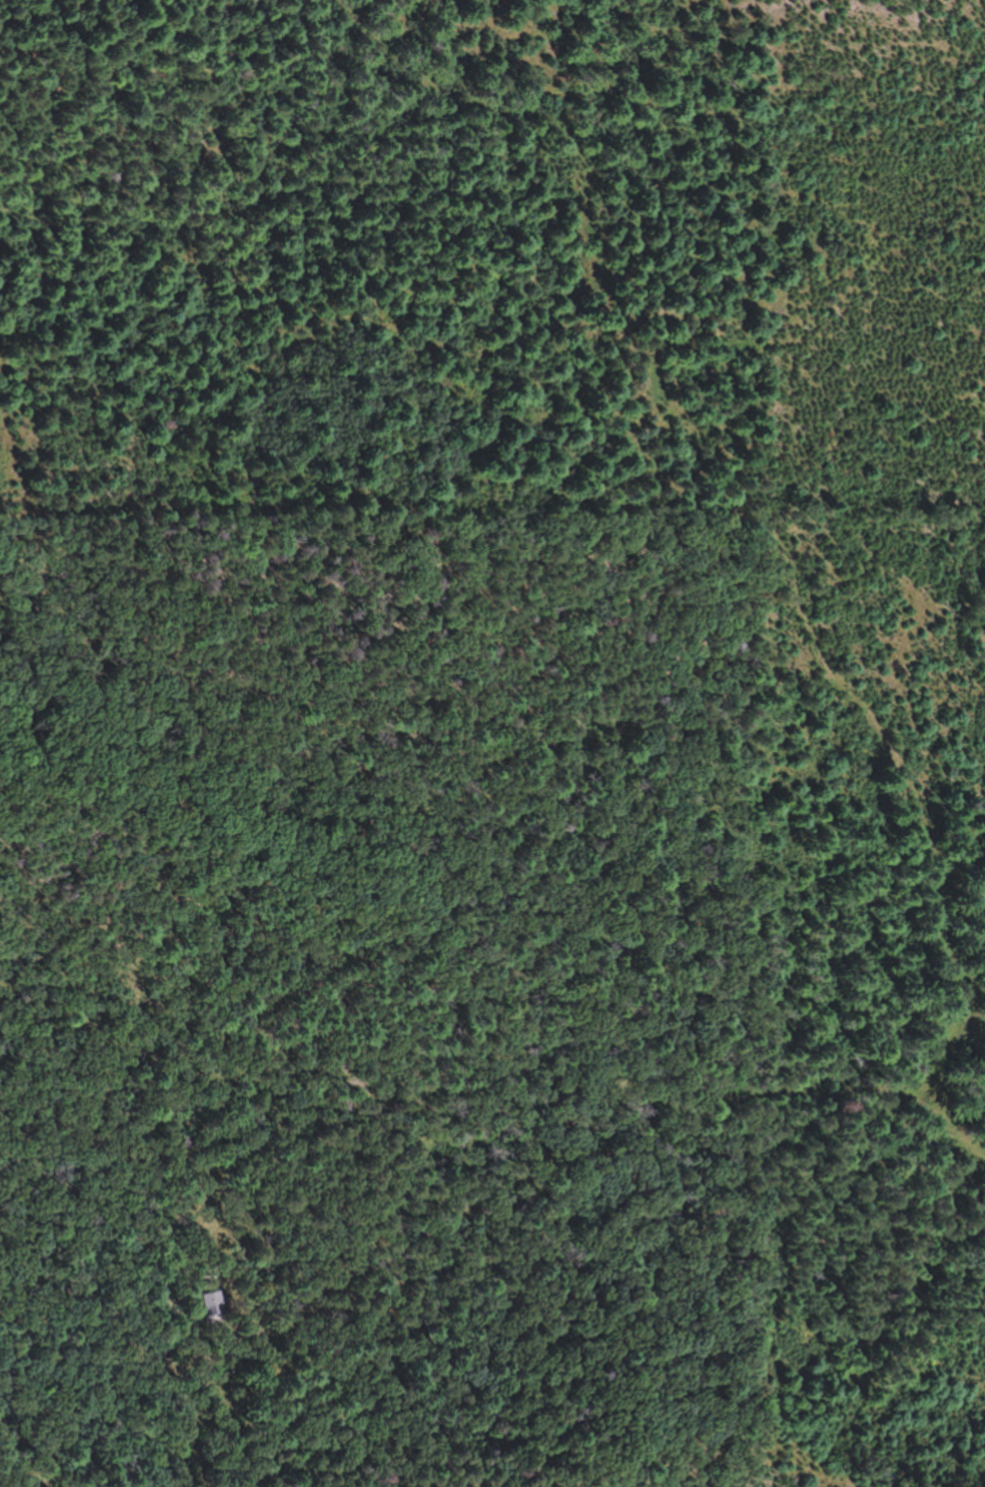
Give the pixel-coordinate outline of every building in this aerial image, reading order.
[(202,1295),(202,1322),(222,1322),(222,1295),(202,1295)]
